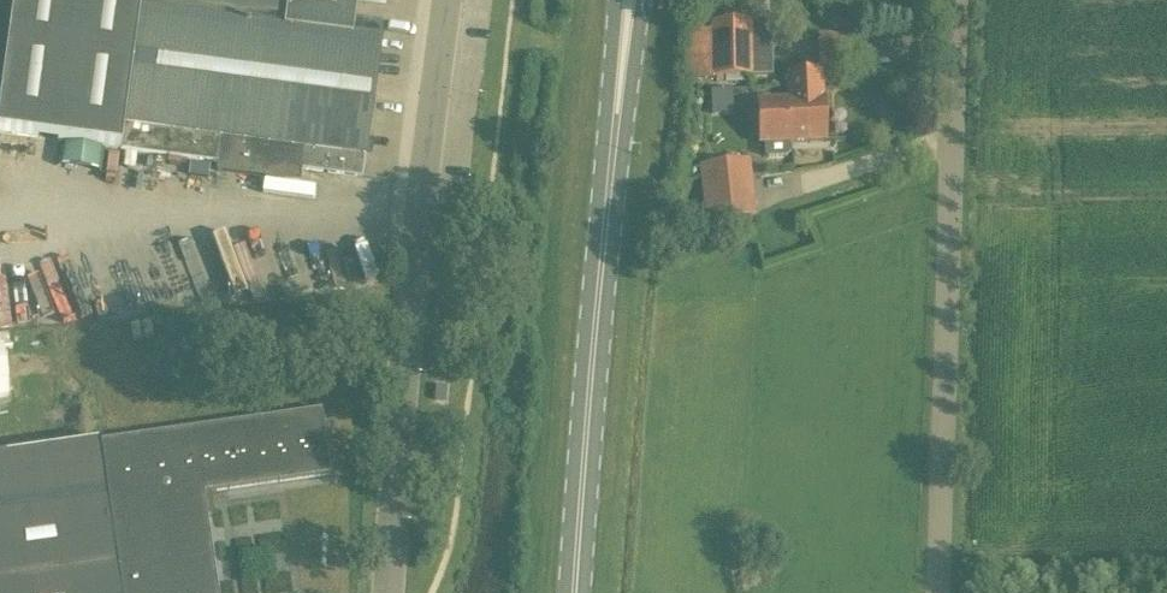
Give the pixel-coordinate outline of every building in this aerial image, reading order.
[(118,149),(138,0),(0,0),(0,134),(118,149)] [(118,149),(219,162),(218,169),(268,174),(269,165),(305,169),(363,177),(365,156),(380,40),(382,23),(354,19),(357,0),(386,4),(386,0),(138,0),(118,149)] [(763,76),(761,20),(710,21),(710,29),(703,29),(702,23),(695,23),(695,31),(689,31),(690,77),(763,76)] [(820,63),(846,62),(845,31),(818,32),(820,63)] [(789,142),(790,142),(826,140),(822,71),(786,73),(787,98),(786,98),(789,142)] [(733,89),(710,90),(711,114),(733,113),(733,89)] [(790,153),(790,142),(789,142),(786,98),(757,100),(759,143),(764,143),(765,154),(769,158),(787,157),(790,153)] [(705,221),(756,216),(750,160),(699,165),(705,221)] [(16,399),(12,350),(0,351),(0,400),(16,399)] [(202,493),(329,475),(320,411),(0,456),(0,592),(216,592),(202,493)]
